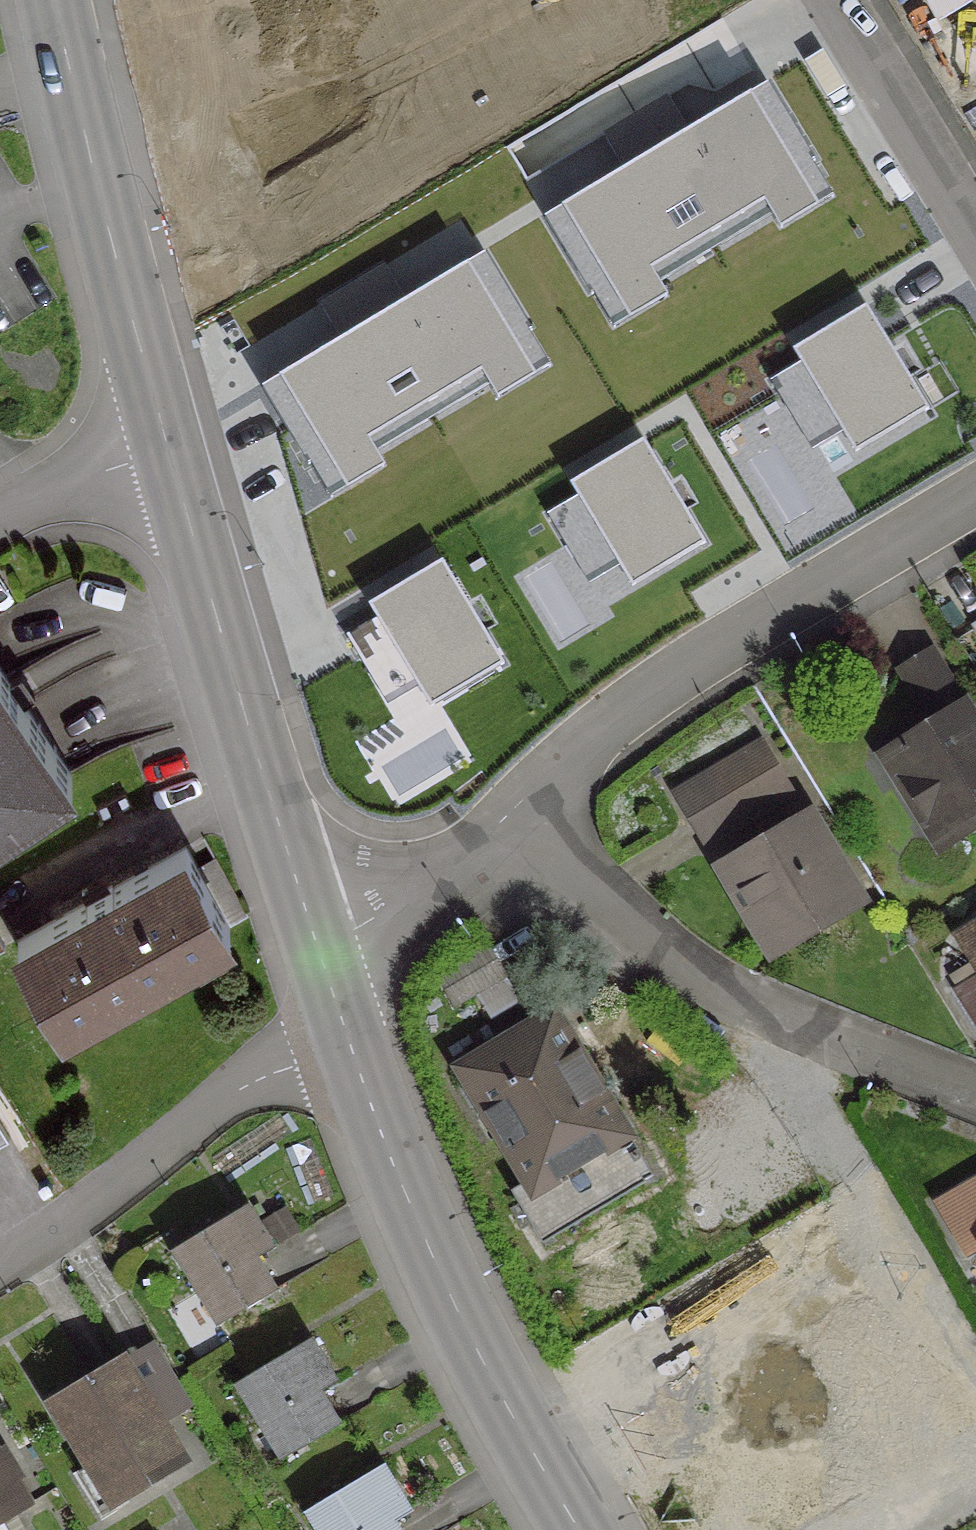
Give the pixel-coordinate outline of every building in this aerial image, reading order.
[(936,17),(964,0),(925,0),(936,17)] [(748,95),(568,203),(632,308),(662,289),(646,263),(765,191),(781,217),(811,199),(748,95)] [(466,266),(286,375),(350,479),(380,461),(364,434),(483,362),(499,389),(530,371),(466,266)] [(867,308),(801,348),(858,443),(924,404),(867,308)] [(643,442),(577,481),(634,576),(700,537),(643,442)] [(442,564),(376,604),(433,699),(499,659),(442,564)] [(964,626),(975,646),(975,619),(964,626)] [(958,707),(924,651),(894,670),(927,724),(888,749),(906,778),(895,784),(918,820),(928,814),(946,842),(975,824),(975,741),(956,708),(958,707)] [(66,773),(0,675),(0,818),(66,773)] [(734,825),(786,794),(755,743),(669,794),(685,821),(719,800),(734,825)] [(727,873),(769,943),(842,900),(800,830),(775,845),(769,834),(732,856),(738,866),(727,873)] [(12,942),(56,1021),(242,916),(212,863),(194,874),(179,848),(107,888),(106,886),(82,899),(83,901),(12,942)] [(953,941),(974,975),(948,992),(974,1034),(975,1033),(975,927),(953,941)] [(498,976),(482,948),(430,978),(448,1006),(498,976)] [(535,1243),(646,1177),(556,1026),(514,1051),(506,1037),(453,1070),(521,1182),(504,1192),(535,1243)] [(960,1193),(972,1215),(967,1218),(975,1234),(975,1183),(960,1193)] [(191,1295),(208,1325),(210,1328),(272,1291),(252,1257),(268,1247),(243,1205),(164,1252),(166,1256),(167,1255),(191,1295)] [(254,1430),(271,1460),(273,1463),(336,1425),(317,1392),(332,1383),(306,1339),(227,1387),(254,1430)] [(108,1504),(176,1463),(113,1359),(81,1378),(84,1382),(47,1404),(108,1504)] [(362,1478),(299,1515),(301,1519),(302,1518),(309,1529),(393,1529),(388,1521),(404,1512),(378,1468),(376,1470),(362,1478)] [(20,1507),(0,1473),(0,1519),(20,1507)]
